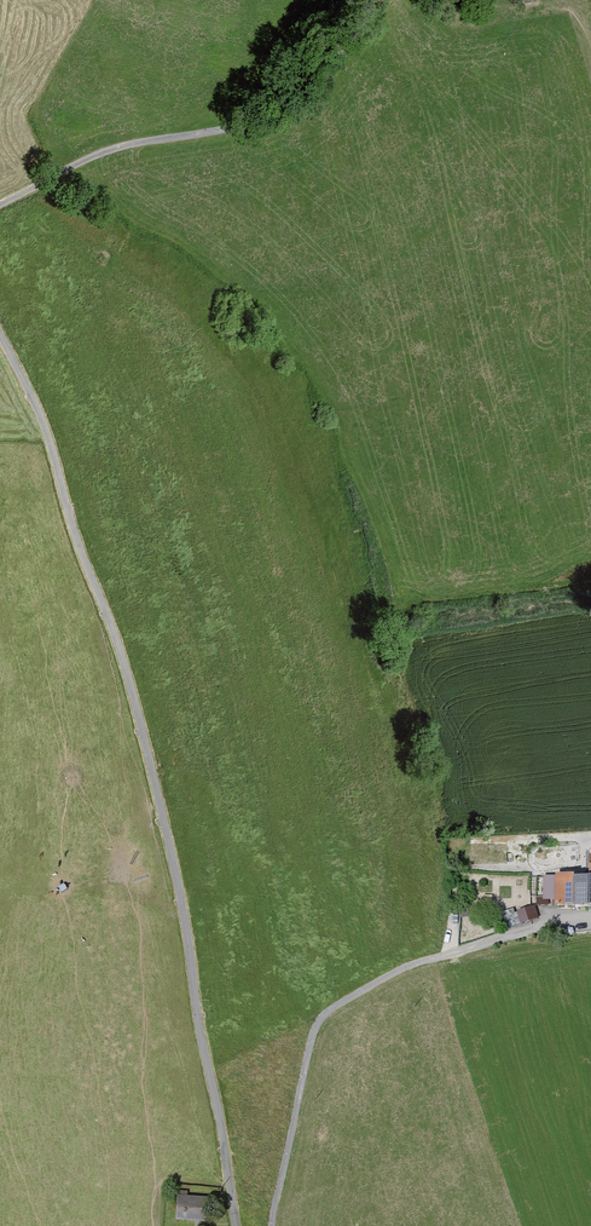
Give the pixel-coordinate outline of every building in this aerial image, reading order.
[(557,878),(556,908),(590,909),(590,856),(589,856),(589,878),(557,878)] [(544,874),(543,897),(555,897),(556,875),(544,874)] [(534,907),(518,913),(522,925),(538,919),(534,907)] [(208,1200),(178,1197),(176,1222),(205,1224),(208,1200)]
